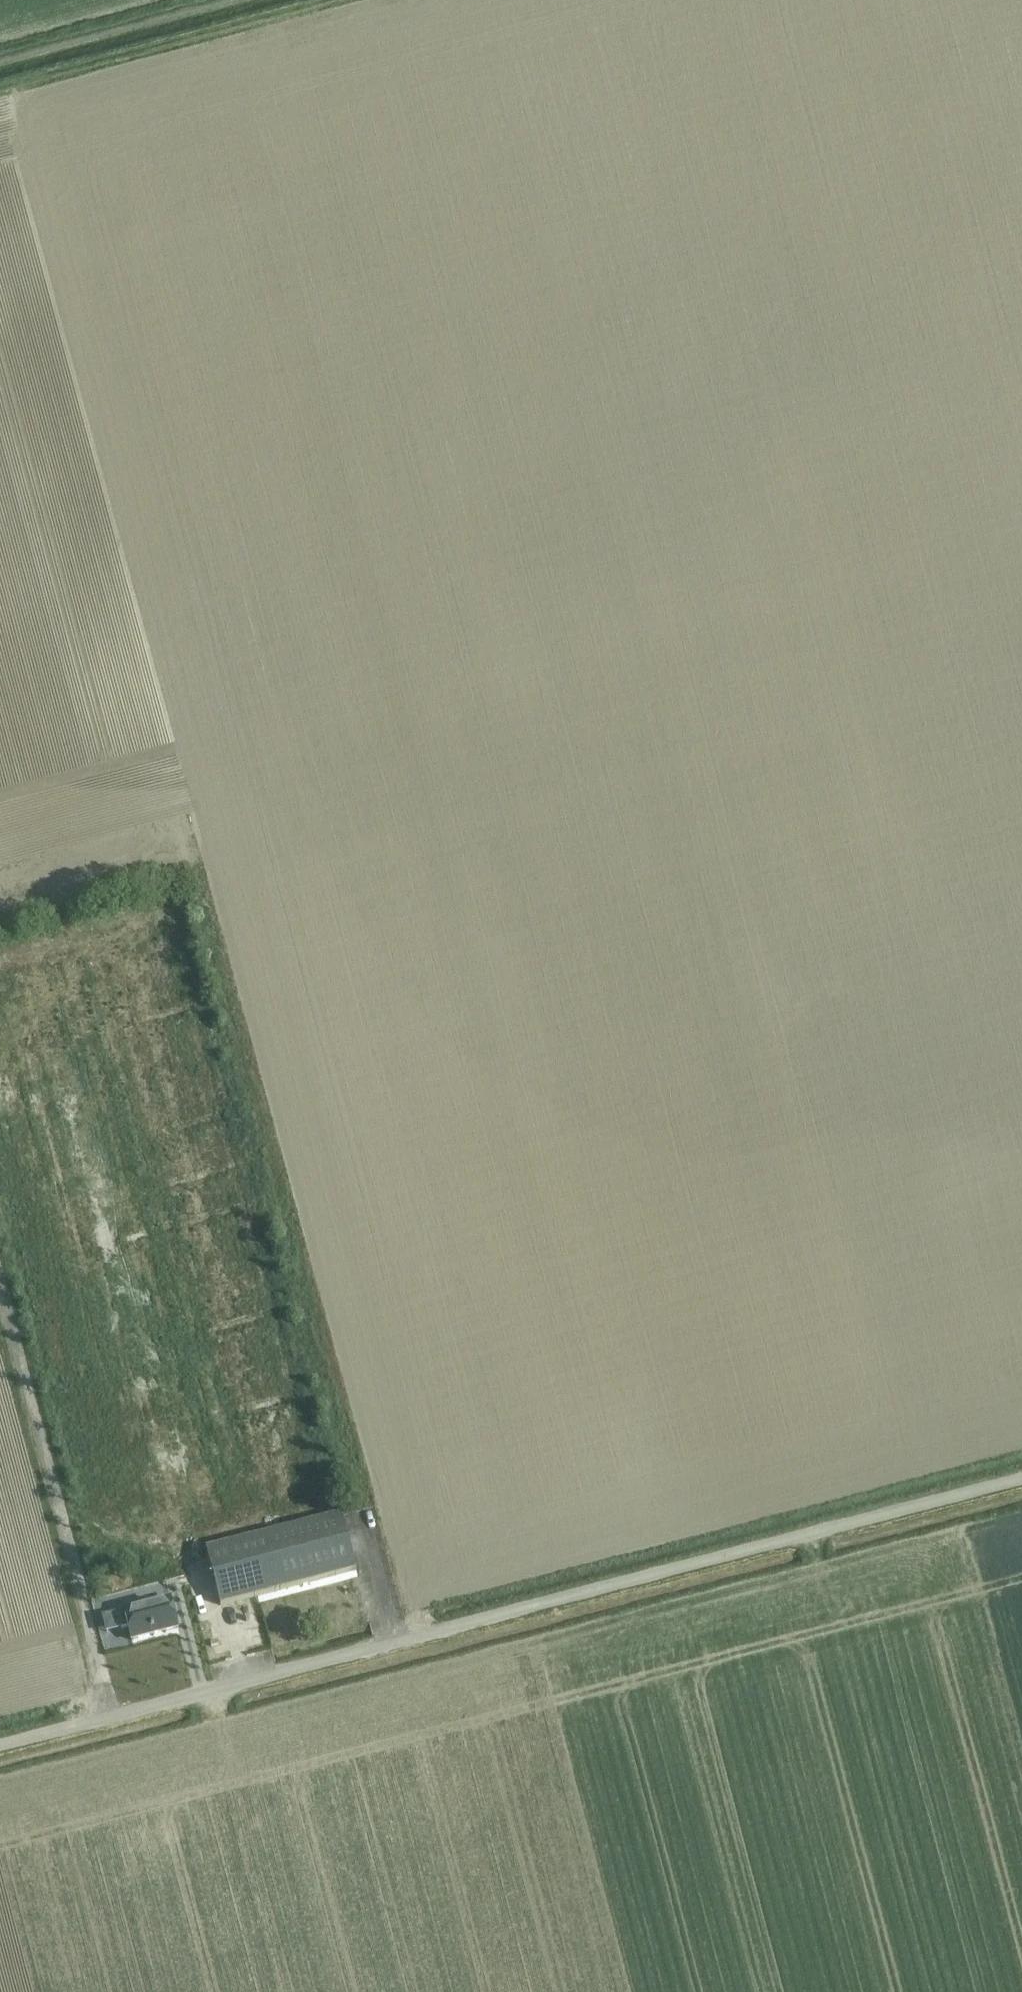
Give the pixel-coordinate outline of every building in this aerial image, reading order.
[(18,959),(22,975),(34,971),(29,955),(18,959)] [(342,1515),(264,1535),(278,1590),(356,1569),(342,1515)] [(278,1590),(264,1535),(206,1550),(220,1605),(278,1590)] [(177,1627),(170,1598),(124,1610),(131,1639),(177,1627)]
